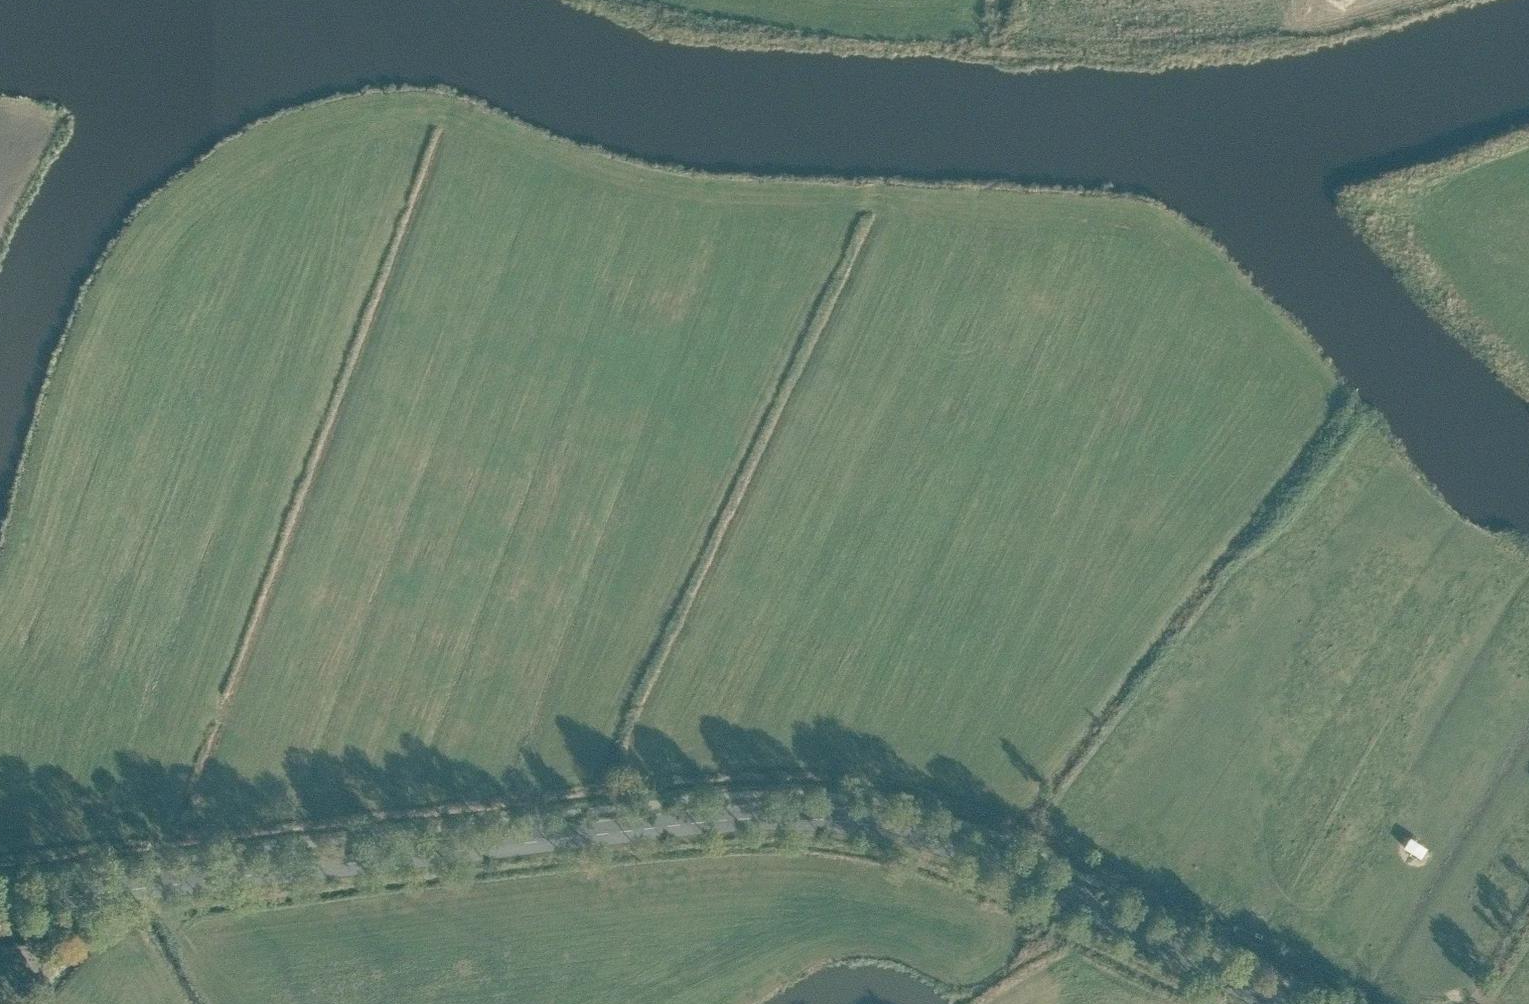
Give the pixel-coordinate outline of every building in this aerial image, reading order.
[(1414,833),(1407,844),(1424,856),(1431,845),(1414,833)]
